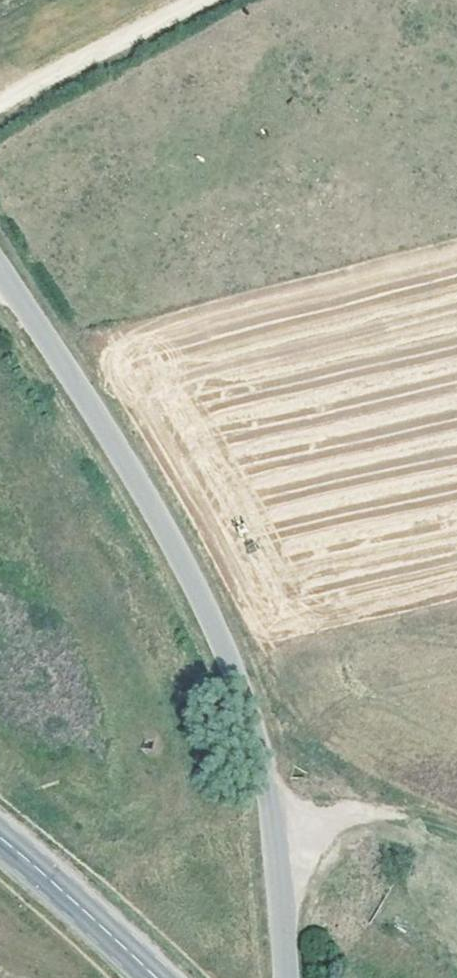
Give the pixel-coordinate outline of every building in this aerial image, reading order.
[(394,869),(373,867),(364,866),(352,865),(337,894),(347,900),(370,913),(394,869)]
